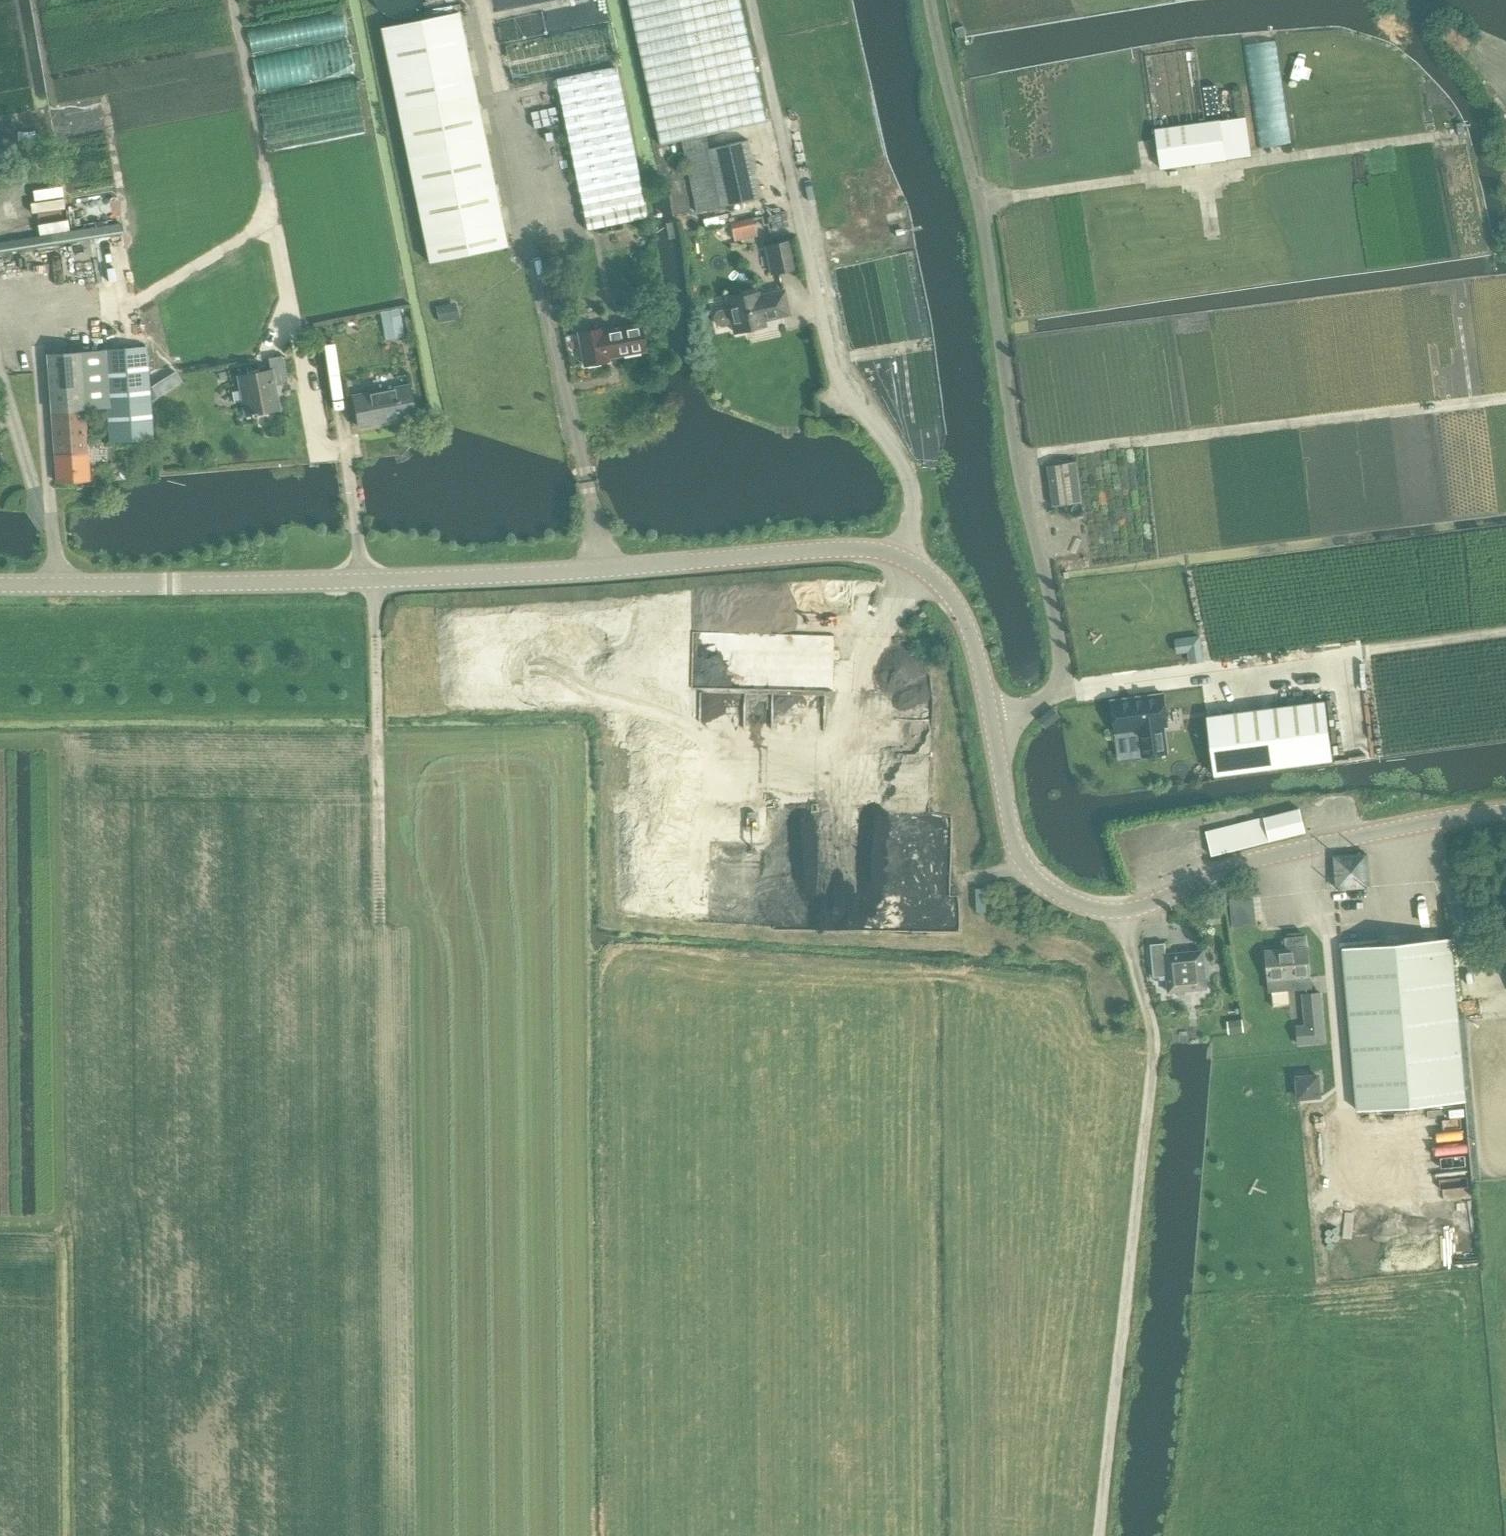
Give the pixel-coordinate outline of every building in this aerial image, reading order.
[(739,0),(628,0),(660,144),(679,140),(705,134),(765,121),(739,0)] [(458,14),(379,30),(427,262),(506,246),(458,14)] [(1145,56),(1155,127),(1206,120),(1196,48),(1145,56)] [(555,79),(587,231),(646,219),(615,67),(555,79)] [(1206,114),(1218,113),(1215,85),(1203,87),(1206,114)] [(1226,160),(1220,120),(1155,129),(1161,169),(1226,160)] [(679,140),(695,212),(760,197),(747,139),(708,148),(705,134),(679,140)] [(752,219),(730,224),(733,237),(754,232),(752,219)] [(125,232),(123,222),(0,240),(0,250),(125,232)] [(770,244),(776,272),(799,266),(793,239),(770,244)] [(713,312),(712,317),(713,321),(717,325),(721,326),(726,325),(729,321),(732,321),(734,332),(763,326),(762,319),(787,313),(782,291),(757,297),(756,293),(727,299),(729,308),(726,309),(721,308),(717,309),(713,312)] [(435,306),(438,323),(458,319),(455,303),(435,306)] [(394,310),(382,313),(386,334),(401,332),(398,317),(395,317),(394,310)] [(579,332),(586,364),(607,360),(608,356),(645,349),(639,323),(603,331),(602,327),(579,332)] [(146,347),(104,350),(108,408),(111,442),(152,439),(149,402),(158,396),(166,391),(160,381),(157,383),(149,389),(146,347)] [(104,350),(47,353),(51,411),(51,412),(84,410),(108,408),(104,350)] [(271,365),(239,371),(247,414),(253,413),(253,415),(258,414),(258,412),(281,408),(276,384),(289,382),(284,354),(270,357),(271,365)] [(355,396),(361,426),(415,414),(409,384),(355,396)] [(84,410),(51,412),(56,483),(89,480),(84,410)] [(1048,464),(1053,505),(1083,501),(1077,460),(1048,464)] [(1173,750),(1198,747),(1195,721),(1198,720),(1194,687),(1142,694),(1146,727),(1169,724),(1173,750)] [(1325,701),(1206,716),(1214,776),(1333,760),(1325,701)] [(1206,832),(1212,855),(1306,830),(1300,807),(1206,832)] [(1337,889),(1369,886),(1367,853),(1334,856),(1337,889)] [(1286,949),(1266,951),(1269,981),(1268,981),(1269,991),(1311,988),(1310,977),(1307,947),(1306,936),(1285,938),(1286,949)] [(1410,941),(1343,947),(1350,1023),(1358,1110),(1386,1107),(1399,1251),(1478,1243),(1465,1100),(1457,1011),(1451,938),(1410,941)] [(1166,953),(1165,942),(1151,944),(1154,976),(1167,975),(1168,992),(1207,988),(1203,950),(1166,953)] [(1320,993),(1303,994),(1305,1011),(1322,1010),(1320,993)] [(1120,1030),(1135,1030),(1136,1019),(1121,1018),(1120,1030)] [(1227,1023),(1228,1035),(1229,1035),(1243,1034),(1242,1021),(1227,1023)] [(1297,1027),(1298,1044),(1324,1041),(1323,1024),(1306,1026),(1297,1027)] [(1317,1076),(1296,1079),(1298,1099),(1319,1097),(1317,1076)]
